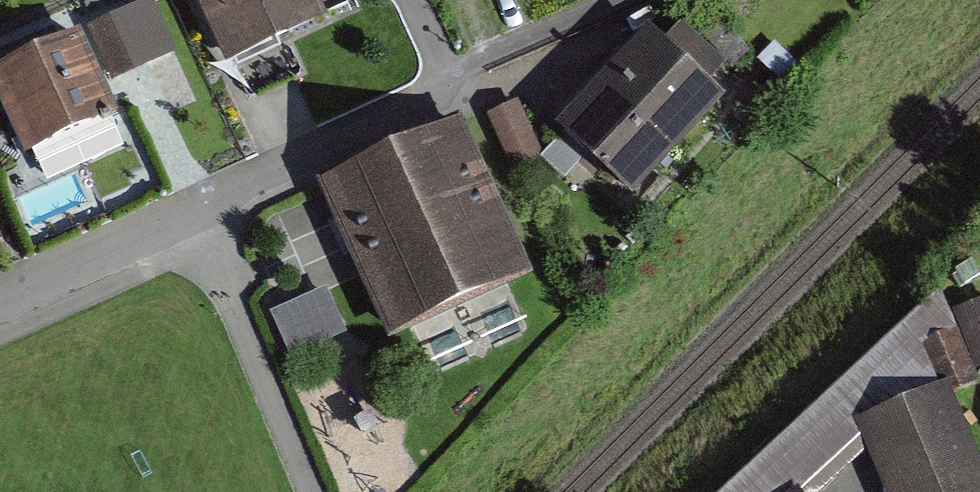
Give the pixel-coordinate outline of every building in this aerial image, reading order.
[(216,61),(314,19),(305,0),(189,0),(216,61)] [(129,10),(91,27),(116,82),(136,73),(154,65),(129,10)] [(0,61),(0,111),(13,143),(108,105),(78,30),(0,61)] [(720,102),(639,34),(548,142),(629,210),(720,102)] [(460,136),(324,193),(390,350),(527,293),(460,136)] [(978,275),(947,288),(979,365),(979,281),(978,275)] [(325,292),(274,316),(293,357),(345,333),(325,292)] [(938,292),(720,491),(823,491),(875,445),(864,416),(943,384),(946,392),(975,380),(938,292)] [(943,384),(864,416),(875,445),(894,491),(979,491),(979,476),(946,392),(943,384)]
